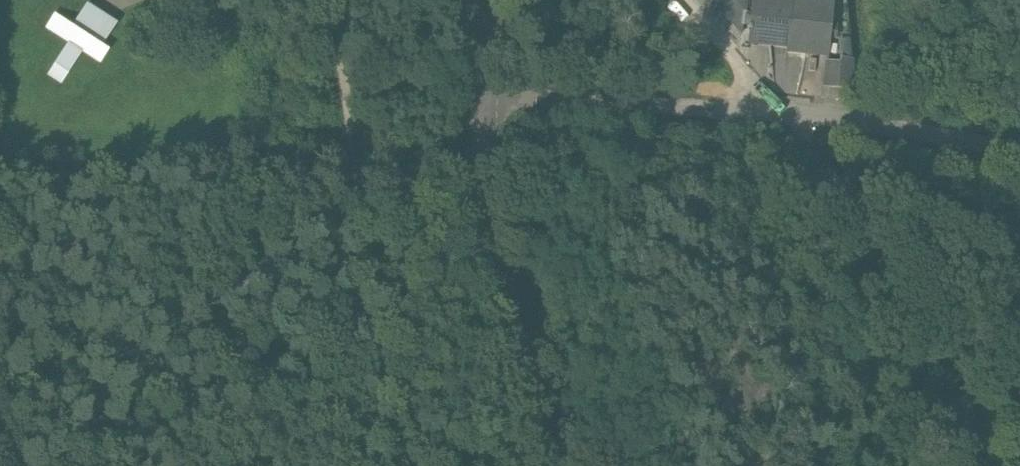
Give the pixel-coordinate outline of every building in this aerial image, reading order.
[(717,3),(742,31),(743,23),(744,23),(745,11),(746,11),(748,0),(720,0),(717,3)] [(750,24),(749,31),(750,31),(749,40),(788,45),(789,45),(794,0),(753,0),(750,24)] [(789,45),(788,45),(788,48),(828,53),(830,41),(831,36),(830,36),(831,33),(838,34),(838,26),(831,25),(834,1),(829,0),(794,0),(789,45)] [(87,3),(72,27),(55,16),(47,29),(69,43),(48,75),(61,84),(82,52),(100,64),(109,50),(102,46),(117,22),(87,3)] [(853,61),(829,58),(829,57),(828,57),(824,82),(856,85),(853,61)]
